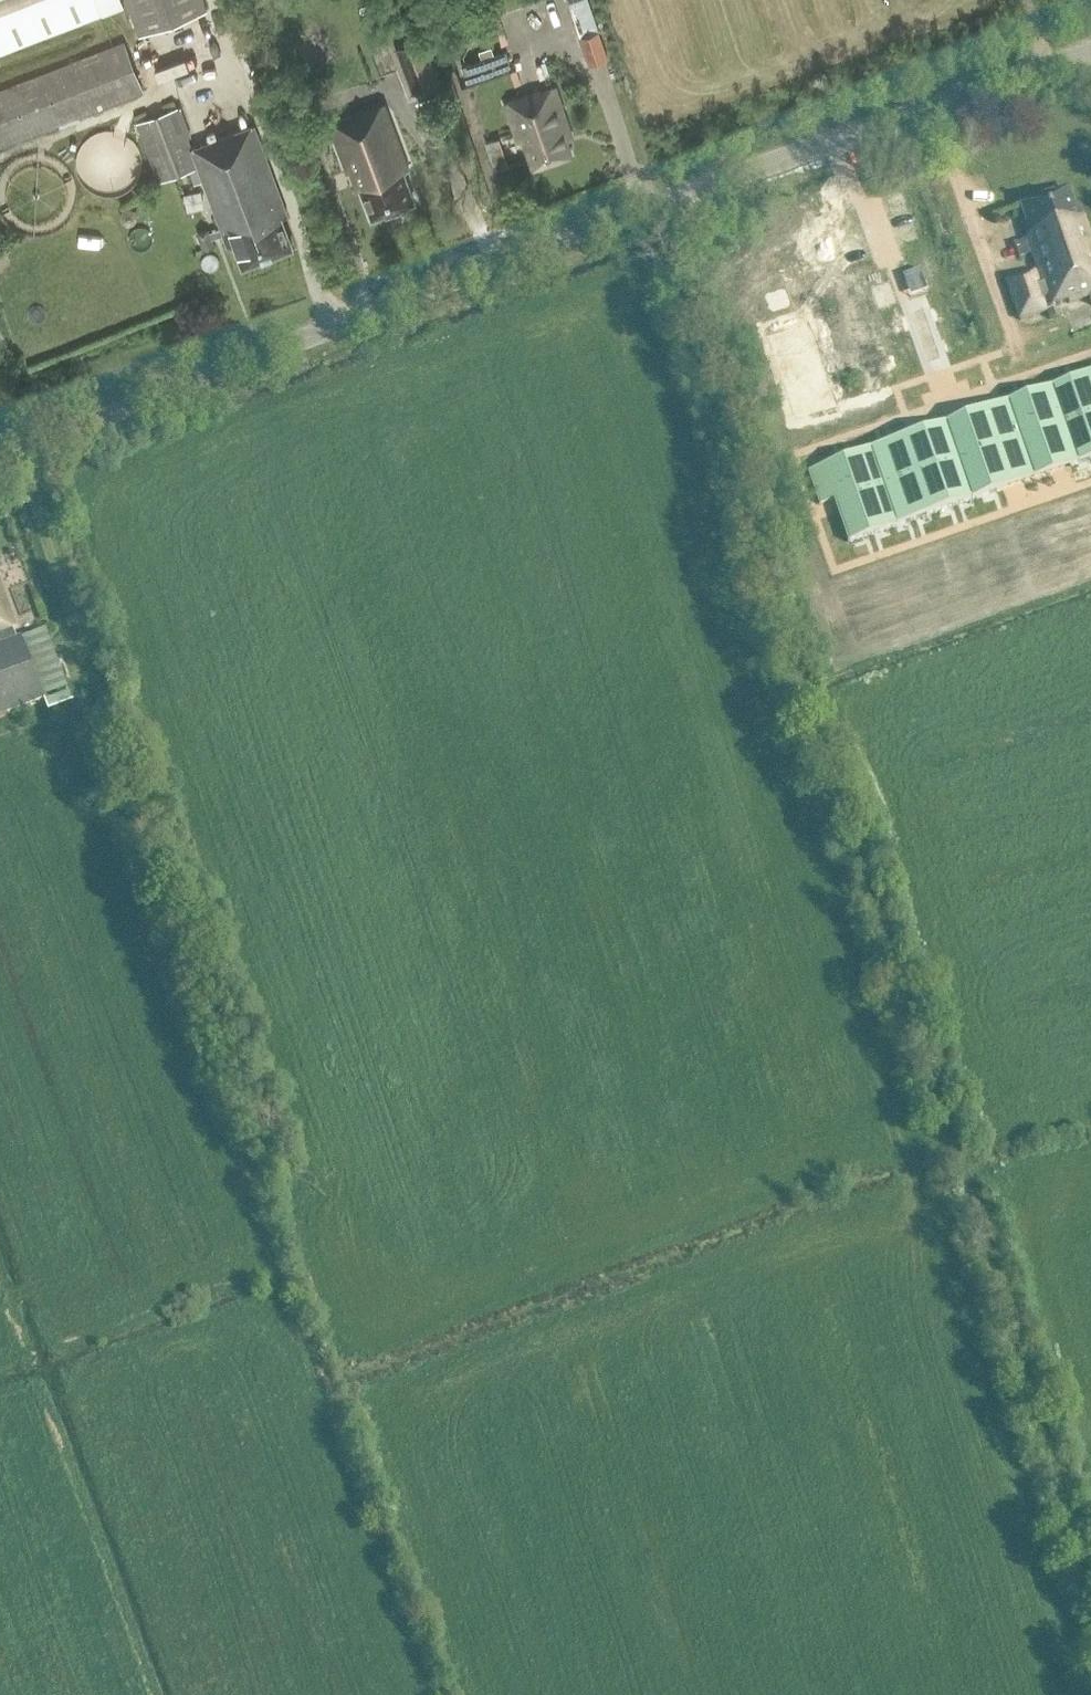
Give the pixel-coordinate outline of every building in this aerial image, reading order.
[(126,3),(125,0),(0,0),(0,51),(126,3)] [(207,11),(203,0),(127,0),(140,36),(207,11)] [(607,57),(587,0),(567,0),(589,63),(607,57)] [(414,93),(438,84),(422,39),(397,48),(414,93)] [(143,92),(124,42),(0,91),(0,148),(143,92)] [(506,46),(482,50),(484,57),(465,61),(468,76),(510,67),(506,46)] [(571,156),(565,135),(570,133),(555,87),(505,103),(517,142),(523,140),(532,169),(571,156)] [(414,201),(403,172),(409,169),(384,103),(330,124),(355,190),(361,188),(372,217),(414,201)] [(192,148),(177,108),(138,123),(159,182),(197,167),(220,227),(211,231),(209,228),(197,233),(204,249),(217,244),(214,238),(223,234),(228,247),(235,245),(243,266),(292,247),(281,217),(288,215),(254,124),(192,148)] [(1069,194),(1023,210),(1031,235),(1026,237),(1029,244),(1016,248),(1020,261),(1033,257),(1043,287),(1039,289),(1035,275),(1007,285),(1021,323),(1053,312),(1052,310),(1068,304),(1069,307),(1089,299),(1090,304),(1090,243),(1080,212),(1075,213),(1069,194)] [(809,475),(820,508),(834,503),(849,546),(1004,493),(1002,489),(1069,466),(1070,470),(1090,463),(1090,378),(1002,409),(1003,412),(911,444),(910,440),(809,475)] [(44,704),(48,715),(75,705),(48,632),(18,643),(14,633),(18,631),(0,584),(0,721),(44,704)]
